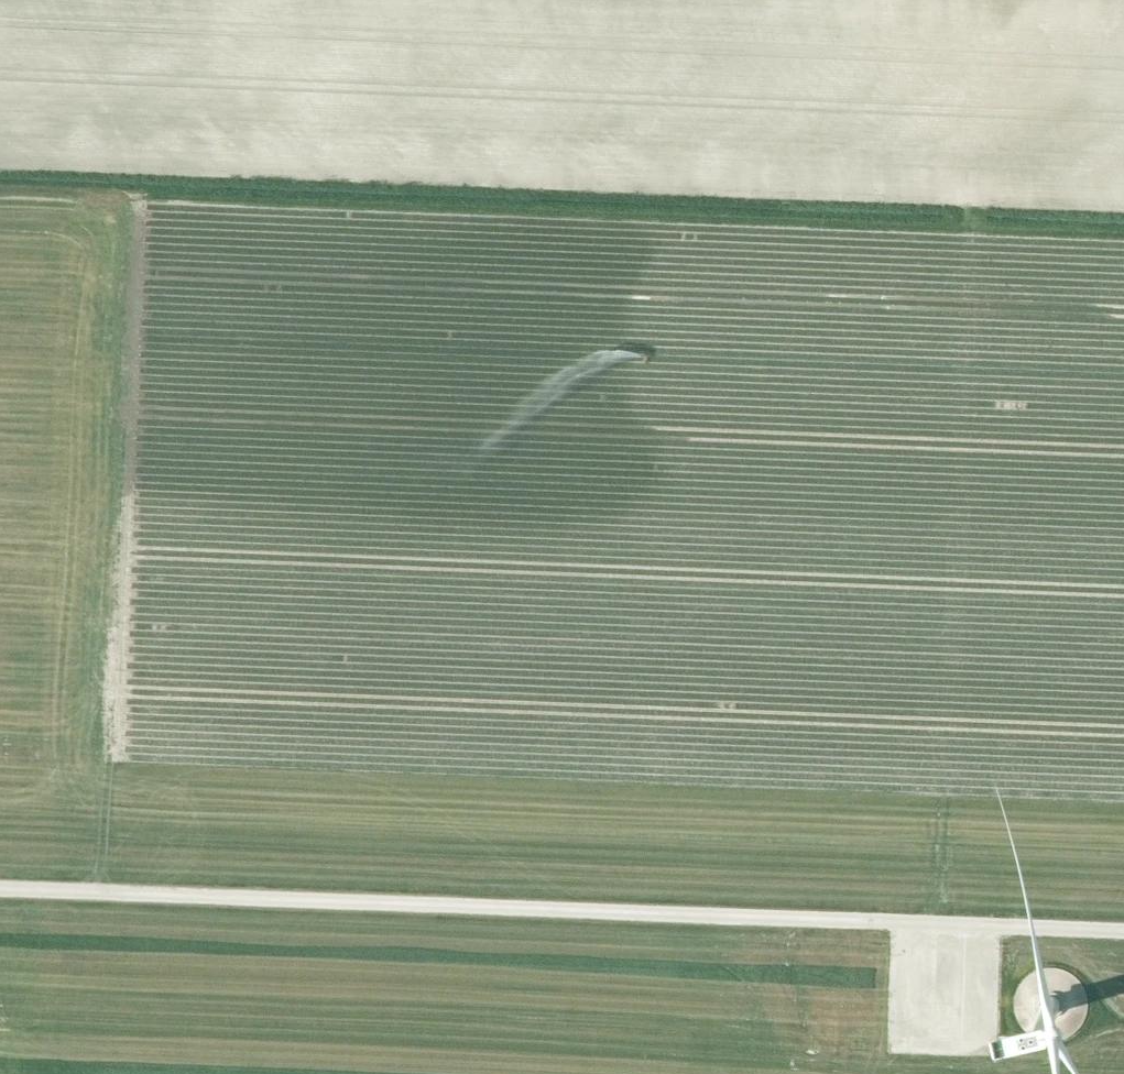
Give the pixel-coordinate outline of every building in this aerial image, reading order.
[(1039,1001),(1039,1002),(1039,1003),(1039,1004),(1039,1006),(1040,1007),(1040,1008),(1041,1009),(1041,1010),(1042,1011),(1043,1011),(1044,1012),(1044,1013),(1045,1014),(1046,1014),(1048,1015),(1049,1015),(1050,1015),(1051,1015),(1052,1015),(1053,1015),(1054,1015),(1055,1015),(1057,1015),(1058,1014),(1059,1014),(1060,1013),(1061,1012),(1061,1011),(1062,1011),(1063,1010),(1063,1009),(1064,1008),(1064,1007),(1065,1006),(1065,1004),(1065,1003),(1065,1002),(1065,1001),(1065,1000),(1065,999),(1064,998),(1064,997),(1063,996),(1063,995),(1062,994),(1061,993),(1061,992),(1060,991),(1059,991),(1058,990),(1057,990),(1055,989),(1054,989),(1053,989),(1052,989),(1051,989),(1050,989),(1049,989),(1048,990),(1046,990),(1045,991),(1044,991),(1044,992),(1043,993),(1042,994),(1041,995),(1041,996),(1040,997),(1040,998),(1039,999),(1039,1000),(1039,1001)]
